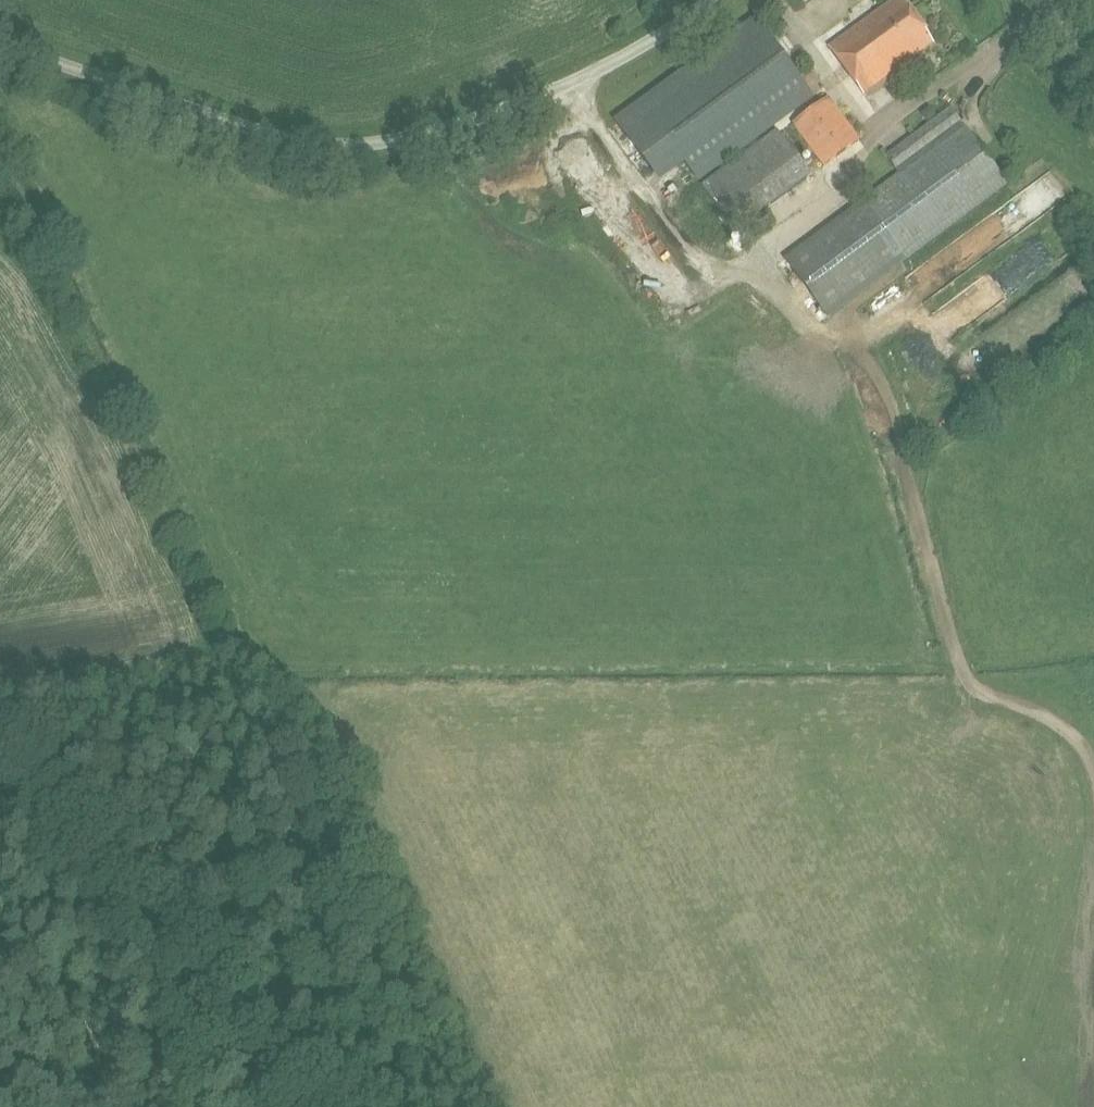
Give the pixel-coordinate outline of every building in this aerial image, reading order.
[(903,0),(897,0),(831,49),(862,91),(932,40),(903,0)] [(811,98),(755,21),(616,122),(654,173),(680,154),(699,180),(811,98)] [(860,140),(830,99),(795,125),(824,165),(860,140)] [(962,124),(951,109),(888,156),(898,171),(962,124)] [(963,127),(854,209),(898,270),(900,267),(1006,185),(963,127)] [(813,154),(794,130),(783,138),(777,129),(702,185),(736,233),(812,176),(801,162),(813,154)] [(898,270),(853,209),(786,259),(828,317),(898,270)] [(912,291),(924,304),(936,293),(924,280),(912,291)]
